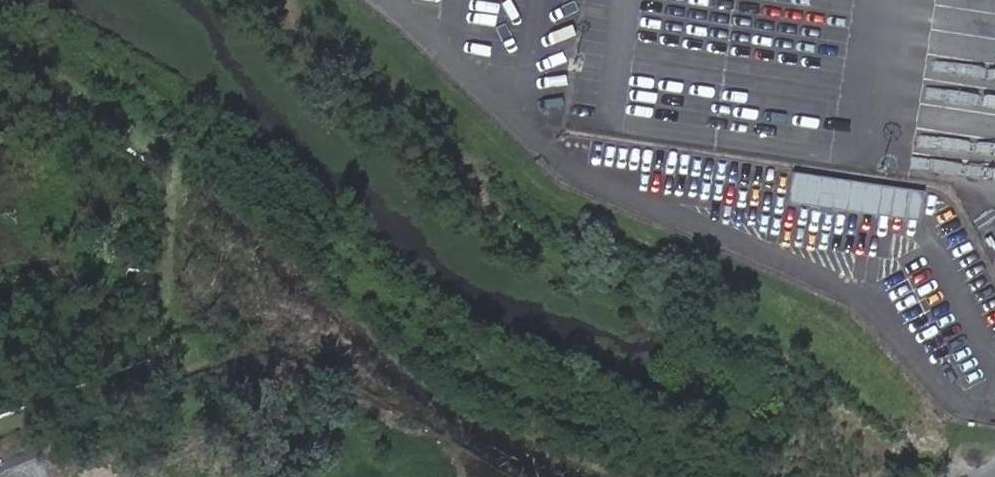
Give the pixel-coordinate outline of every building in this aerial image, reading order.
[(793,204),(922,215),(924,186),(795,176),(793,204)]
